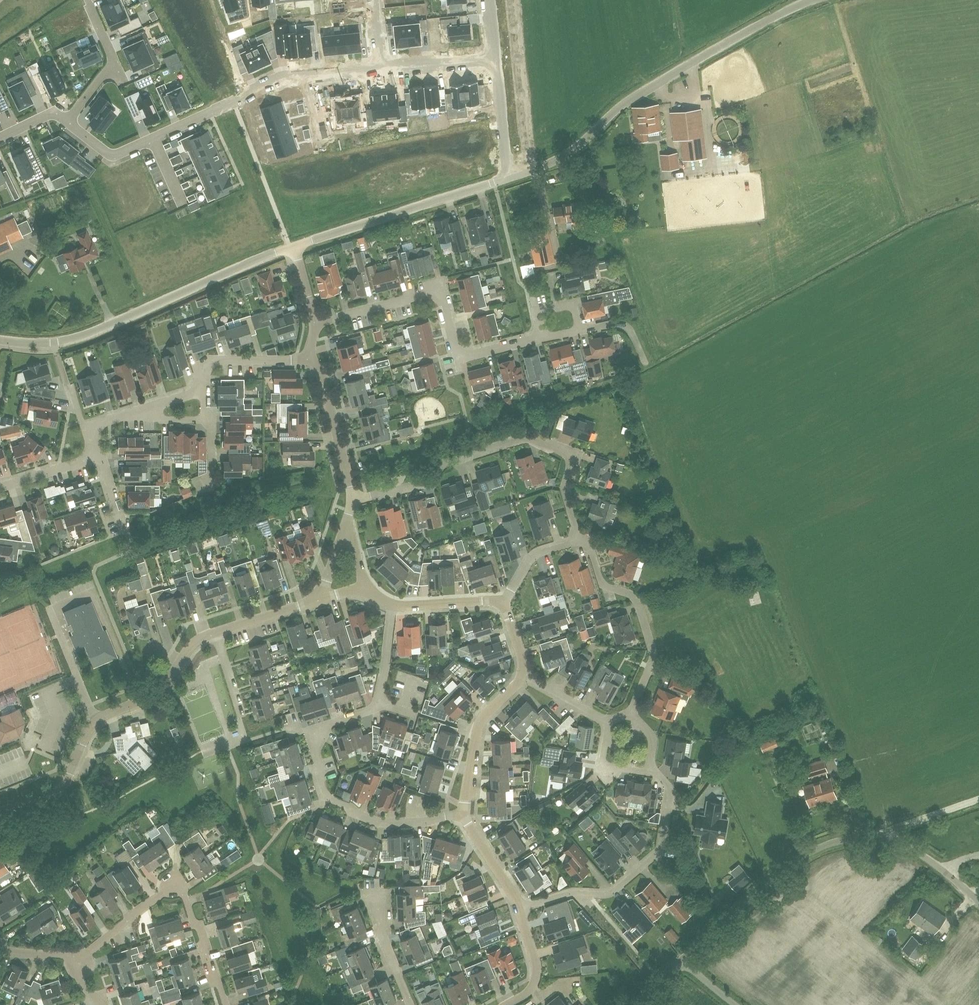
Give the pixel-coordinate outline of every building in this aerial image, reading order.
[(108,4),(101,7),(106,18),(126,9),(122,0),(106,0),(108,4)] [(223,6),(225,5),(227,12),(237,9),(240,19),(249,16),(247,0),(221,0),(223,6)] [(448,5),(450,4),(450,12),(463,11),(463,3),(468,3),(468,0),(448,0),(448,5)] [(131,20),(126,9),(106,18),(111,30),(117,27),(120,35),(142,25),(138,17),(131,20)] [(152,21),(158,18),(154,11),(149,14),(152,21)] [(457,16),(441,17),(442,26),(447,25),(449,39),(472,36),(470,22),(468,22),(457,24),(457,16)] [(252,19),(242,23),(244,28),(252,25),(252,19)] [(427,19),(407,21),(409,45),(422,44),(421,32),(429,31),(427,19)] [(407,21),(387,23),(388,35),(396,34),(397,46),(409,45),(407,21)] [(287,25),(275,26),(277,45),(278,54),(286,53),(287,57),(299,56),(297,34),(297,32),(288,33),(287,25)] [(305,33),(297,34),(299,56),(300,56),(312,55),(311,43),(317,42),(315,25),(305,26),(305,33)] [(340,26),(335,27),(336,35),(338,52),(350,51),(348,33),(341,34),(340,26)] [(228,34),(230,41),(246,35),(244,28),(228,34)] [(124,49),(122,50),(124,56),(126,55),(128,59),(152,48),(144,31),(131,36),(134,43),(130,44),(124,47),(123,47),(123,48),(124,49)] [(260,43),(252,46),(261,66),(263,65),(264,67),(271,64),(271,62),(272,61),(271,60),(267,51),(276,48),(272,31),(257,37),(260,43)] [(360,32),(348,33),(350,51),(362,50),(360,32)] [(336,35),(324,36),(326,54),(338,52),(336,35)] [(76,40),(62,47),(65,54),(71,52),(72,54),(71,55),(74,62),(74,63),(81,60),(83,66),(84,65),(89,63),(90,63),(100,58),(97,50),(99,49),(96,43),(81,50),(76,40)] [(242,44),(233,49),(239,65),(246,62),(249,70),(250,71),(251,71),(252,72),(259,69),(258,67),(261,66),(252,46),(245,49),(242,44)] [(130,63),(128,64),(131,70),(133,69),(133,70),(133,71),(134,71),(134,70),(140,68),(144,66),(147,72),(160,66),(152,48),(128,59),(130,63)] [(41,71),(37,73),(49,99),(55,96),(54,94),(59,92),(66,88),(54,65),(41,71)] [(11,86),(9,87),(19,109),(32,102),(30,96),(25,87),(31,84),(25,71),(18,75),(21,81),(11,86)] [(143,77),(146,84),(153,81),(150,75),(143,77)] [(478,81),(464,83),(465,84),(467,105),(479,104),(480,105),(487,104),(485,87),(479,88),(478,85),(478,81)] [(116,87),(110,82),(107,86),(113,90),(116,87)] [(190,106),(181,86),(168,92),(164,84),(158,87),(164,102),(170,99),(176,113),(190,106)] [(452,96),(446,96),(448,119),(458,118),(457,107),(467,106),(467,105),(465,84),(451,85),(452,93),(452,96)] [(439,85),(425,87),(427,107),(436,106),(436,112),(447,111),(447,110),(446,97),(440,97),(439,89),(439,85)] [(412,100),(406,101),(406,105),(407,115),(418,114),(418,108),(427,107),(425,87),(411,88),(411,92),(412,100)] [(125,98),(132,113),(139,110),(142,117),(146,124),(159,118),(150,97),(142,100),(138,92),(125,98)] [(396,93),(388,94),(388,95),(385,95),(388,119),(400,117),(400,121),(408,121),(407,115),(406,105),(399,105),(398,96),(398,94),(396,94),(396,93)] [(385,95),(382,95),(374,95),(375,96),(372,96),(373,98),(374,108),(367,109),(367,111),(368,125),(376,124),(376,120),(388,119),(385,95)] [(97,114),(90,122),(102,131),(115,115),(108,109),(111,106),(100,97),(91,109),(97,114)] [(359,98),(347,99),(350,121),(357,121),(358,127),(368,126),(368,125),(367,111),(361,112),(360,106),(359,98)] [(337,115),(330,115),(334,129),(343,128),(343,122),(350,121),(347,99),(336,100),(336,103),(337,115)] [(266,121),(286,114),(281,102),(262,109),(266,121)] [(648,132),(662,130),(659,105),(633,108),(636,133),(635,133),(636,142),(649,140),(648,132)] [(706,157),(700,110),(672,113),(675,140),(682,139),(685,160),(706,157)] [(290,126),(286,114),(266,121),(270,133),(290,126)] [(726,141),(740,131),(731,118),(717,128),(726,141)] [(290,126),(270,133),(274,145),(294,138),(290,126)] [(185,151),(187,150),(211,140),(207,131),(202,134),(200,130),(180,140),(185,151)] [(53,139),(43,144),(46,150),(45,150),(46,153),(47,152),(50,158),(59,154),(64,157),(63,160),(69,164),(77,170),(78,169),(84,161),(85,159),(77,153),(78,152),(61,138),(60,138),(59,137),(53,139)] [(294,138),(274,145),(278,157),(298,150),(294,138)] [(217,152),(211,140),(187,150),(185,151),(185,152),(187,151),(193,163),(217,152)] [(23,180),(34,175),(37,180),(44,177),(35,157),(28,160),(23,149),(17,152),(18,154),(12,156),(17,166),(16,166),(23,180)] [(193,163),(199,176),(223,165),(217,152),(193,163)] [(664,169),(678,168),(676,154),(662,155),(664,169)] [(174,156),(169,158),(173,166),(178,163),(174,156)] [(90,165),(84,173),(89,177),(95,169),(90,165)] [(202,189),(202,190),(228,178),(223,165),(199,176),(204,188),(202,189)] [(10,177),(5,180),(15,200),(19,197),(10,177)] [(232,186),(228,178),(202,190),(208,201),(228,192),(227,188),(232,186)] [(657,198),(645,198),(645,211),(657,211),(657,198)] [(584,218),(582,203),(571,204),(571,206),(555,208),(557,222),(574,220),(575,228),(585,226),(584,218)] [(495,231),(489,232),(488,226),(486,227),(484,215),(481,216),(479,215),(475,216),(474,217),(468,219),(471,231),(470,231),(473,243),(486,240),(490,256),(501,253),(495,231)] [(459,221),(451,222),(450,217),(435,221),(440,242),(452,239),(455,251),(466,248),(459,221)] [(23,238),(15,220),(0,226),(0,248),(23,238)] [(529,233),(531,241),(547,238),(545,229),(529,233)] [(83,253),(86,260),(98,255),(92,241),(91,242),(86,231),(78,235),(83,246),(77,248),(76,248),(79,254),(83,253)] [(423,273),(434,270),(431,260),(437,258),(434,246),(423,249),(425,255),(418,257),(423,273)] [(83,262),(86,260),(83,253),(79,254),(76,248),(57,256),(60,264),(67,261),(71,271),(76,269),(77,271),(82,269),(81,267),(85,265),(83,262)] [(403,270),(405,277),(411,276),(413,276),(413,278),(423,275),(422,273),(423,273),(418,257),(416,248),(399,252),(399,255),(400,258),(403,267),(403,270)] [(327,274),(318,276),(323,296),(338,292),(336,287),(343,285),(341,277),(337,263),(334,251),(327,253),(330,265),(326,266),(325,266),(327,274)] [(359,271),(366,270),(363,259),(361,251),(354,253),(359,272),(359,271)] [(535,262),(536,266),(552,262),(550,254),(534,257),(535,262)] [(371,288),(377,287),(378,290),(379,290),(380,292),(386,290),(386,288),(389,287),(385,271),(379,272),(377,264),(373,265),(371,257),(363,259),(366,270),(371,288)] [(406,280),(405,277),(403,270),(403,267),(400,258),(389,260),(391,269),(385,271),(389,287),(393,286),(394,288),(399,287),(399,285),(401,284),(400,281),(406,280)] [(564,293),(565,292),(566,294),(585,290),(583,279),(597,276),(594,265),(566,271),(568,278),(562,279),(564,285),(562,285),(562,286),(563,292),(564,293)] [(270,271),(258,275),(262,286),(261,287),(265,301),(285,294),(281,281),(274,283),(270,271)] [(361,274),(360,274),(356,275),(355,272),(346,275),(352,297),(366,293),(361,274)] [(460,290),(482,284),(479,274),(458,279),(460,290)] [(243,283),(247,294),(254,291),(251,280),(243,283)] [(463,301),(485,295),(482,284),(460,290),(463,301)] [(617,289),(598,293),(599,299),(590,301),(584,303),(587,317),(605,313),(604,306),(620,302),(619,300),(617,289)] [(463,301),(466,311),(487,306),(485,295),(463,301)] [(275,328),(277,335),(296,329),(291,313),(283,315),(281,314),(279,309),(267,313),(267,312),(251,316),(254,325),(263,322),(265,326),(270,324),(271,327),(273,328),(275,328)] [(631,310),(631,318),(639,318),(639,309),(631,310)] [(477,329),(498,323),(495,312),(474,318),(477,329)] [(197,325),(205,349),(213,347),(213,344),(215,344),(213,337),(219,336),(217,330),(216,326),(212,314),(204,316),(206,321),(204,323),(197,325)] [(233,320),(240,343),(252,339),(248,326),(254,325),(250,315),(233,320)] [(196,352),(205,349),(197,325),(195,319),(178,324),(183,341),(189,339),(193,351),(195,350),(196,352)] [(222,345),(228,344),(229,346),(240,343),(233,320),(216,326),(217,330),(219,336),(222,345)] [(410,337),(432,332),(429,321),(407,327),(410,337)] [(479,339),(500,334),(498,323),(477,329),(479,339)] [(413,348),(434,342),(432,332),(410,337),(413,348)] [(341,359),(360,354),(358,348),(364,346),(361,335),(350,338),(351,345),(339,348),(341,359)] [(602,354),(615,351),(616,354),(622,353),(619,340),(613,341),(612,336),(599,339),(599,338),(591,339),(592,348),(585,349),(587,359),(602,356),(602,354)] [(416,359),(437,353),(434,342),(413,348),(416,359)] [(183,373),(181,368),(189,366),(186,357),(185,358),(181,343),(167,347),(170,355),(163,357),(169,377),(183,373)] [(554,365),(556,372),(562,370),(565,366),(564,363),(570,361),(572,370),(585,366),(582,354),(574,356),(571,345),(551,350),(555,365),(554,365)] [(526,356),(529,369),(526,370),(529,382),(542,379),(543,383),(553,381),(550,369),(543,371),(538,353),(538,351),(531,353),(531,355),(526,356)] [(378,368),(377,362),(373,363),(371,358),(362,360),(360,354),(341,359),(344,370),(348,369),(355,367),(357,373),(359,373),(371,370),(378,368)] [(101,368),(100,368),(97,358),(89,361),(93,375),(86,377),(88,384),(81,386),(86,404),(103,398),(100,388),(106,386),(101,368)] [(155,386),(155,384),(162,381),(159,371),(158,371),(154,359),(142,363),(144,370),(137,372),(143,390),(148,388),(150,389),(153,388),(154,387),(155,386)] [(589,377),(603,375),(600,359),(586,361),(589,377)] [(526,385),(523,372),(524,372),(522,366),(516,367),(514,360),(500,363),(505,381),(511,379),(513,388),(526,385)] [(130,394),(129,390),(135,388),(129,367),(127,362),(114,366),(118,379),(111,381),(117,398),(130,394)] [(32,393),(44,395),(45,388),(47,388),(45,381),(51,379),(49,372),(50,371),(48,364),(47,365),(46,364),(40,365),(39,363),(29,367),(29,369),(23,371),(28,386),(30,385),(32,393)] [(415,379),(436,373),(433,363),(412,368),(415,379)] [(479,369),(485,389),(496,387),(490,366),(479,369)] [(486,394),(485,389),(479,369),(469,371),(474,392),(479,391),(481,399),(478,405),(487,411),(490,409),(488,403),(492,397),(486,394)] [(274,370),(274,383),(281,383),(281,392),(301,392),(301,378),(295,378),(295,370),(274,370)] [(370,376),(372,376),(371,370),(359,373),(360,379),(347,382),(348,383),(346,383),(348,393),(350,392),(350,394),(367,389),(365,383),(372,382),(370,376)] [(436,373),(415,379),(418,390),(439,384),(436,373)] [(218,397),(235,397),(244,397),(244,391),(244,379),(231,379),(231,385),(218,385),(218,397)] [(368,396),(367,389),(350,394),(351,395),(349,396),(351,404),(353,404),(353,405),(366,402),(368,408),(371,407),(380,405),(382,404),(388,402),(386,397),(376,399),(375,394),(368,396)] [(231,415),(239,415),(244,415),(252,415),(252,408),(244,408),(244,403),(235,403),(235,397),(218,397),(218,409),(231,409),(231,415)] [(51,410),(53,402),(31,398),(29,409),(37,410),(35,422),(55,426),(58,411),(51,410)] [(286,422),(306,422),(306,420),(308,420),(308,411),(306,411),(306,410),(292,410),(292,403),(280,403),(280,416),(286,416),(286,422)] [(380,423),(384,422),(382,416),(384,415),(382,404),(380,405),(371,407),(372,413),(360,416),(363,428),(380,423)] [(224,434),(245,434),(245,426),(252,426),(252,415),(244,415),(239,415),(231,415),(230,415),(230,422),(226,422),(226,434),(224,434)] [(568,418),(564,430),(563,431),(589,440),(594,423),(580,418),(578,422),(568,418)] [(280,428),(280,441),(303,441),(303,434),(306,434),(306,433),(308,433),(308,424),(306,424),(306,422),(286,422),(286,428),(280,428)] [(384,422),(380,423),(363,428),(366,439),(378,436),(380,442),(391,439),(388,427),(386,428),(384,422)] [(183,461),(183,431),(170,431),(170,445),(164,445),(164,459),(174,459),(174,460),(175,461),(183,461)] [(183,431),(183,461),(190,461),(191,460),(191,459),(204,459),(204,437),(196,437),(196,433),(183,433),(183,431)] [(245,434),(224,434),(224,447),(238,447),(238,453),(250,453),(250,442),(243,442),(243,434),(245,434)] [(33,460),(32,456),(35,456),(37,458),(45,448),(28,436),(28,437),(30,438),(28,442),(13,447),(15,455),(14,455),(13,458),(14,461),(17,463),(18,463),(18,464),(33,460)] [(149,458),(161,458),(161,451),(149,451),(149,445),(142,445),(142,437),(119,437),(119,452),(136,452),(136,458),(149,458)] [(309,451),(309,443),(283,443),(283,456),(292,456),(292,464),(313,464),(314,451),(309,451)] [(545,466),(543,460),(535,463),(532,454),(518,458),(524,478),(532,476),(534,484),(548,480),(544,466),(545,466)] [(250,468),(250,455),(229,455),(229,461),(224,461),(224,475),(241,475),(241,468),(250,468)] [(253,456),(252,468),(262,468),(263,456),(253,456)] [(610,462),(598,458),(595,467),(592,466),(587,480),(606,487),(611,472),(607,471),(610,462)] [(135,467),(126,467),(122,467),(122,473),(120,473),(119,474),(119,476),(120,477),(122,478),(122,480),(140,480),(140,472),(147,472),(147,461),(135,461),(135,467)] [(618,462),(616,470),(622,472),(625,464),(618,462)] [(486,468),(477,471),(480,481),(483,488),(484,490),(492,488),(491,486),(504,482),(499,465),(486,469),(486,468)] [(94,493),(93,493),(91,486),(86,488),(84,479),(64,485),(67,495),(68,496),(69,497),(71,498),(72,498),(74,498),(76,505),(95,499),(95,498),(96,497),(96,496),(96,495),(96,494),(95,494),(95,493),(94,493)] [(443,487),(449,505),(456,502),(459,510),(468,508),(469,511),(478,508),(474,496),(468,498),(462,481),(451,484),(450,482),(443,484),(444,486),(443,487)] [(473,483),(476,495),(481,509),(490,507),(486,492),(485,493),(484,490),(483,488),(480,481),(473,483)] [(147,492),(135,492),(129,492),(129,506),(148,506),(148,498),(159,498),(159,485),(147,485),(147,492)] [(43,531),(39,517),(47,515),(41,496),(34,498),(33,497),(28,498),(28,500),(27,500),(29,507),(23,509),(31,535),(43,531)] [(437,507),(436,504),(428,506),(426,497),(420,498),(419,496),(411,498),(412,500),(411,500),(415,519),(426,517),(428,527),(441,525),(437,507)] [(595,520),(594,521),(604,524),(604,525),(607,526),(607,525),(611,526),(615,514),(620,516),(623,506),(602,499),(600,506),(593,503),(589,517),(595,520)] [(536,536),(551,531),(547,518),(554,516),(549,501),(534,506),(538,516),(530,518),(536,536)] [(17,520),(13,505),(0,509),(0,525),(8,523),(11,531),(18,529),(22,541),(32,542),(25,520),(18,522),(17,520)] [(407,534),(403,518),(401,509),(394,510),(393,507),(379,510),(384,528),(391,527),(393,537),(407,534)] [(93,534),(92,531),(97,530),(93,516),(86,519),(83,511),(64,517),(68,529),(75,526),(79,537),(84,535),(85,537),(93,534)] [(517,547),(525,544),(517,519),(505,522),(508,533),(496,537),(503,559),(519,554),(517,547)] [(311,525),(301,528),(293,530),(302,556),(304,555),(306,557),(309,555),(310,553),(313,553),(311,547),(319,545),(316,537),(315,537),(311,525)] [(286,535),(287,535),(276,538),(283,560),(289,558),(290,562),(293,561),(295,562),(299,561),(300,559),(302,558),(302,556),(293,530),(294,532),(286,535)] [(5,539),(4,546),(0,546),(0,559),(10,560),(11,552),(18,553),(18,549),(19,541),(5,539)] [(383,572),(388,577),(404,560),(395,552),(400,547),(398,540),(374,546),(376,555),(381,561),(376,567),(382,573),(383,572)] [(486,565),(481,567),(486,583),(497,579),(496,577),(493,567),(499,565),(492,544),(490,545),(491,547),(486,548),(485,548),(487,555),(484,556),(486,565)] [(612,544),(609,552),(621,556),(614,574),(619,576),(619,578),(626,580),(627,578),(632,580),(641,554),(612,544)] [(268,569),(261,571),(266,587),(279,583),(278,579),(275,570),(281,568),(278,557),(266,560),(268,569)] [(463,574),(464,574),(460,562),(459,558),(449,559),(449,566),(443,566),(443,569),(444,583),(455,582),(455,581),(454,571),(462,571),(463,574)] [(218,561),(221,573),(228,571),(224,559),(218,561)] [(486,583),(481,567),(474,569),(471,559),(460,562),(464,574),(464,576),(470,574),(474,586),(486,583)] [(594,591),(590,580),(592,579),(588,567),(582,569),(579,559),(560,565),(568,588),(580,584),(583,595),(594,591)] [(142,572),(152,569),(149,560),(139,563),(142,572)] [(254,590),(253,587),(250,575),(255,573),(251,560),(239,564),(242,573),(235,576),(241,595),(254,590)] [(421,572),(415,571),(404,560),(388,577),(393,581),(391,582),(397,588),(403,582),(402,581),(408,574),(413,579),(413,584),(419,585),(420,579),(421,572)] [(423,565),(421,572),(420,579),(421,579),(421,576),(429,575),(430,584),(430,586),(443,585),(443,583),(444,583),(443,569),(434,569),(433,562),(423,563),(423,564),(423,565)] [(186,571),(189,583),(196,581),(198,588),(204,606),(205,606),(206,608),(213,605),(213,604),(216,603),(207,575),(199,577),(195,577),(192,569),(186,571)] [(223,580),(221,573),(216,574),(215,570),(207,573),(208,574),(207,575),(216,603),(229,598),(223,580)] [(555,587),(552,578),(551,576),(534,581),(540,599),(542,604),(550,602),(548,596),(556,593),(559,602),(565,600),(561,586),(555,587)] [(193,594),(189,583),(176,587),(170,589),(170,587),(169,587),(177,613),(178,615),(192,610),(191,608),(197,606),(193,594)] [(164,617),(177,613),(169,587),(163,589),(150,593),(155,608),(161,606),(164,617)] [(598,597),(591,599),(594,609),(601,607),(598,597)] [(103,631),(91,602),(63,613),(72,636),(70,637),(74,648),(84,644),(94,668),(118,658),(106,630),(103,631)] [(147,603),(126,610),(134,635),(149,630),(145,617),(151,615),(147,603)] [(550,634),(551,637),(560,634),(559,630),(557,631),(556,625),(569,621),(564,609),(539,617),(541,622),(533,625),(538,638),(550,634)] [(598,624),(610,620),(607,609),(594,613),(598,624)] [(365,642),(363,635),(371,632),(367,618),(369,617),(367,610),(358,613),(358,611),(351,613),(351,615),(350,616),(355,632),(349,635),(353,646),(365,642)] [(341,654),(351,650),(342,620),(335,622),(332,613),(331,613),(329,612),(325,613),(325,615),(318,617),(322,631),(316,633),(318,642),(335,636),(341,654)] [(615,633),(618,642),(624,640),(625,643),(631,641),(633,638),(635,637),(631,626),(630,626),(626,614),(612,619),(616,633),(615,633)] [(490,620),(489,618),(474,623),(471,617),(462,620),(466,632),(475,629),(477,636),(493,631),(492,626),(493,626),(493,625),(492,620),(491,620),(490,620)] [(303,622),(288,627),(295,646),(306,642),(309,651),(318,648),(314,635),(308,638),(303,622)] [(406,626),(406,634),(397,635),(398,642),(399,642),(400,654),(412,654),(412,646),(421,645),(419,625),(418,625),(418,626),(414,626),(414,623),(407,624),(407,626),(406,626)] [(431,624),(432,632),(426,632),(427,653),(438,652),(437,644),(447,644),(446,623),(431,624)] [(555,648),(550,650),(542,652),(547,668),(566,662),(563,652),(571,650),(567,637),(553,642),(555,648)] [(504,655),(500,641),(486,646),(484,640),(469,645),(473,657),(485,653),(487,660),(504,655)] [(251,659),(270,654),(267,643),(250,648),(252,655),(250,655),(251,659)] [(270,654),(251,659),(252,663),(255,662),(257,669),(273,664),(270,654)] [(569,663),(570,664),(566,671),(573,675),(569,683),(577,687),(578,686),(582,688),(592,672),(582,667),(586,660),(578,655),(569,663)] [(455,674),(463,667),(459,663),(455,660),(448,667),(453,672),(455,674)] [(503,676),(500,668),(498,663),(487,667),(482,672),(483,673),(472,684),(484,696),(495,685),(492,682),(495,679),(503,676)] [(448,676),(453,672),(448,667),(444,671),(448,676)] [(609,703),(619,686),(613,682),(618,674),(606,667),(594,690),(600,693),(598,697),(609,703)] [(252,687),(271,681),(268,671),(251,676),(254,683),(251,683),(252,687)] [(345,683),(350,700),(362,696),(360,689),(366,687),(361,673),(350,677),(351,681),(345,683)] [(350,700),(345,683),(339,685),(337,677),(334,676),(325,679),(327,684),(331,698),(330,695),(336,694),(339,703),(350,700)] [(567,683),(563,676),(556,680),(561,687),(567,683)] [(258,697),(269,694),(274,692),(271,681),(252,687),(253,691),(256,690),(258,697)] [(453,699),(464,710),(473,701),(467,695),(472,691),(462,681),(449,694),(453,699)] [(326,700),(331,698),(327,684),(318,687),(316,690),(319,698),(313,699),(318,716),(330,712),(326,700)] [(653,712),(670,719),(680,697),(660,689),(656,698),(658,699),(653,712)] [(306,720),(318,716),(313,699),(311,693),(301,696),(294,698),(295,702),(297,709),(302,707),(303,709),(306,720)] [(253,710),(272,704),(269,694),(258,697),(252,698),(254,705),(252,706),(253,710)] [(464,710),(453,699),(448,703),(444,698),(435,707),(425,703),(422,712),(445,720),(447,715),(450,712),(456,718),(464,710)] [(518,710),(531,723),(536,717),(541,722),(544,719),(539,714),(540,714),(527,701),(518,710)] [(272,704),(253,710),(254,713),(256,713),(258,719),(275,714),(272,704)] [(20,734),(24,723),(18,709),(1,716),(3,721),(0,723),(0,743),(19,735),(20,734)] [(525,728),(531,723),(518,710),(509,718),(517,726),(511,731),(517,737),(522,741),(530,733),(525,728)] [(555,729),(560,724),(551,714),(545,719),(555,729)] [(394,734),(398,722),(395,721),(396,719),(385,715),(383,729),(384,729),(383,731),(379,730),(373,730),(373,731),(373,734),(373,743),(379,743),(384,744),(386,738),(392,740),(394,734)] [(130,723),(131,725),(125,726),(126,731),(125,732),(121,733),(123,744),(120,745),(122,750),(126,749),(132,755),(123,763),(133,774),(141,766),(144,769),(153,760),(152,759),(157,754),(148,745),(145,748),(142,744),(140,737),(143,736),(143,738),(144,738),(140,721),(130,723)] [(592,738),(592,734),(594,727),(581,725),(580,728),(573,727),(571,724),(569,726),(564,721),(560,724),(555,729),(561,734),(566,729),(570,733),(579,734),(577,745),(591,748),(593,739),(592,738)] [(412,740),(404,738),(408,725),(398,722),(394,734),(392,740),(393,740),(391,747),(408,753),(412,740)] [(440,734),(438,741),(455,746),(459,734),(447,731),(449,725),(441,723),(438,733),(440,734)] [(373,734),(373,731),(369,732),(363,733),(361,727),(349,731),(349,732),(354,749),(355,749),(354,747),(361,744),(363,751),(373,748),(373,743),(373,734)] [(338,736),(340,743),(334,745),(338,761),(349,758),(347,751),(354,749),(349,732),(338,736)] [(778,737),(760,745),(764,752),(781,745),(778,737)] [(666,762),(675,764),(674,772),(677,773),(676,780),(689,782),(703,768),(692,766),(693,763),(682,761),(686,742),(669,739),(667,748),(669,749),(666,762)] [(278,761),(301,754),(299,749),(301,748),(299,743),(297,744),(296,742),(280,747),(278,740),(261,746),(261,745),(253,748),(256,756),(270,751),(272,757),(274,758),(276,757),(278,761)] [(495,753),(512,753),(511,740),(494,741),(495,753)] [(451,758),(455,746),(438,741),(434,752),(451,758)] [(561,749),(545,746),(543,757),(559,760),(561,749)] [(563,759),(562,759),(561,766),(554,765),(552,778),(565,780),(566,775),(580,777),(582,762),(575,761),(576,752),(564,751),(563,759)] [(495,765),(509,765),(513,765),(512,753),(495,753),(495,765)] [(273,783),(278,781),(290,777),(289,772),(305,767),(304,765),(306,764),(304,759),(302,759),(301,754),(278,761),(279,767),(285,765),(287,771),(271,776),(271,777),(266,778),(268,784),(273,783)] [(810,777),(827,771),(823,760),(806,765),(810,777)] [(779,763),(780,768),(783,776),(791,773),(786,761),(779,763)] [(425,774),(441,779),(445,768),(429,762),(425,774)] [(492,777),(509,777),(509,765),(495,765),(491,765),(492,777)] [(359,778),(357,784),(354,784),(351,791),(353,793),(352,796),(364,801),(366,797),(372,799),(382,777),(369,771),(365,781),(359,778)] [(438,791),(441,779),(425,774),(421,786),(438,791)] [(290,796),(309,790),(305,779),(292,783),(290,777),(278,781),(281,791),(288,789),(290,796)] [(493,789),(506,789),(510,789),(509,777),(492,777),(493,789)] [(810,806),(836,798),(830,779),(804,787),(810,806)] [(618,800),(617,805),(636,808),(637,801),(640,782),(638,782),(637,780),(632,780),(631,781),(628,780),(627,786),(618,784),(616,800),(618,800)] [(578,803),(584,809),(584,810),(585,809),(586,810),(593,805),(592,803),(600,796),(596,792),(597,791),(597,790),(594,786),(592,786),(591,785),(588,788),(583,782),(575,789),(575,790),(566,798),(573,807),(578,803)] [(642,783),(640,782),(637,801),(636,808),(654,811),(657,799),(658,799),(659,793),(658,792),(658,789),(651,788),(652,784),(650,784),(649,782),(644,782),(642,783)] [(389,809),(390,808),(396,811),(401,799),(400,799),(405,787),(395,783),(392,790),(385,786),(377,804),(389,809)] [(489,802),(507,801),(506,789),(493,789),(489,790),(489,802)] [(309,790),(290,796),(293,803),(285,805),(288,815),(301,812),(299,806),(312,802),(309,790)] [(76,798),(81,809),(86,807),(80,796),(76,798)] [(550,799),(537,806),(540,812),(553,806),(550,799)] [(507,801),(489,802),(490,814),(495,814),(495,820),(511,819),(510,807),(507,807),(507,801)] [(728,820),(720,819),(723,804),(708,802),(705,816),(698,815),(697,819),(695,818),(694,828),(696,828),(695,832),(703,833),(702,838),(712,840),(713,835),(725,837),(728,820)] [(275,818),(273,811),(265,813),(267,820),(275,818)] [(325,837),(332,820),(328,818),(329,816),(323,813),(322,816),(321,815),(317,825),(312,822),(306,837),(315,841),(318,834),(325,837)] [(339,850),(345,836),(340,834),(343,825),(332,820),(325,837),(332,840),(330,846),(339,850)] [(149,848),(159,863),(163,860),(165,861),(170,858),(169,856),(170,856),(166,850),(163,846),(172,839),(164,827),(162,824),(157,828),(160,832),(151,838),(154,844),(149,848)] [(505,847),(520,838),(513,827),(498,836),(505,847)] [(623,853),(629,848),(633,854),(645,843),(648,841),(647,840),(647,839),(648,837),(647,835),(646,833),(643,832),(641,833),(637,835),(632,828),(623,835),(617,828),(608,835),(617,846),(623,853)] [(345,836),(339,850),(348,854),(356,857),(359,851),(366,834),(356,830),(355,831),(348,829),(345,836)] [(183,855),(190,866),(205,856),(201,849),(208,845),(199,832),(187,839),(193,849),(189,851),(183,855)] [(366,834),(359,851),(366,854),(364,860),(373,864),(379,850),(372,847),(376,838),(366,834)] [(410,864),(421,864),(420,836),(413,836),(413,834),(401,835),(401,854),(401,860),(410,859),(410,864)] [(401,835),(389,835),(390,848),(383,848),(384,860),(395,860),(395,854),(401,854),(401,835)] [(441,864),(444,857),(449,841),(437,837),(435,845),(429,843),(424,858),(426,859),(433,861),(441,864)] [(520,838),(505,847),(512,857),(526,848),(520,838)] [(122,844),(126,850),(131,858),(138,853),(129,840),(122,844)] [(620,864),(617,861),(622,856),(616,849),(615,850),(606,840),(602,844),(606,849),(596,858),(610,874),(620,864)] [(449,841),(444,857),(451,859),(450,862),(450,867),(460,870),(465,854),(459,852),(461,844),(449,841)] [(589,871),(583,864),(588,860),(574,844),(565,851),(571,858),(564,864),(578,880),(579,880),(580,881),(584,877),(583,876),(589,871)] [(155,865),(159,863),(149,848),(139,855),(149,870),(151,871),(156,868),(155,865)] [(132,859),(131,858),(126,850),(115,857),(122,869),(115,873),(113,870),(106,874),(115,888),(120,884),(126,893),(139,884),(126,864),(132,859)] [(516,870),(517,872),(516,873),(521,881),(539,870),(537,871),(534,866),(539,862),(533,853),(524,858),(527,863),(516,870)] [(205,856),(190,866),(192,869),(192,871),(195,876),(197,876),(214,865),(218,872),(230,864),(226,857),(220,861),(217,856),(209,861),(205,856)] [(0,883),(11,876),(0,857),(0,883)] [(423,878),(431,879),(433,861),(426,859),(423,878)] [(542,875),(539,870),(521,881),(527,890),(529,889),(529,891),(540,883),(544,888),(552,883),(546,873),(542,875)] [(735,890),(750,877),(744,870),(735,877),(729,882),(735,890)] [(469,893),(484,886),(483,882),(484,882),(481,874),(476,876),(477,877),(468,880),(466,875),(456,879),(463,895),(469,893)] [(118,907),(112,898),(118,894),(105,875),(95,882),(101,891),(93,897),(105,915),(118,907)] [(562,890),(569,885),(565,877),(557,882),(562,890)] [(651,883),(637,895),(646,906),(644,908),(654,920),(660,915),(656,910),(666,901),(651,883)] [(205,900),(210,916),(212,915),(213,919),(222,916),(221,912),(226,911),(224,903),(230,901),(229,897),(239,894),(236,885),(224,888),(226,894),(222,895),(205,900)] [(397,893),(398,906),(416,905),(415,899),(425,898),(424,885),(420,885),(413,885),(410,885),(400,886),(400,893),(397,893)] [(78,904),(87,898),(79,886),(70,892),(78,904)] [(477,902),(486,898),(489,897),(484,886),(469,893),(471,898),(465,901),(469,912),(480,907),(477,902)] [(3,919),(24,906),(13,889),(1,897),(4,902),(0,905),(0,914),(3,919)] [(455,909),(460,905),(455,899),(450,903),(455,909)] [(692,915),(678,899),(668,907),(682,924),(692,915)] [(946,917),(924,901),(911,919),(933,935),(946,917)] [(635,902),(630,906),(626,902),(620,907),(619,905),(612,911),(628,930),(634,925),(643,934),(652,926),(648,921),(650,919),(635,902)] [(54,916),(58,913),(52,904),(25,922),(30,930),(29,931),(33,936),(44,929),(47,934),(58,926),(52,918),(54,916)] [(82,931),(95,922),(83,904),(70,913),(82,931)] [(343,920),(345,925),(362,918),(357,907),(347,911),(344,904),(331,909),(336,921),(343,920)] [(416,905),(398,906),(399,919),(413,918),(413,926),(426,923),(425,911),(416,911),(416,905)] [(560,919),(551,922),(545,924),(548,931),(549,931),(551,938),(570,932),(567,922),(573,920),(570,909),(558,913),(560,919)] [(583,909),(579,913),(589,925),(594,921),(583,909)] [(240,914),(243,925),(257,921),(254,910),(240,914)] [(480,928),(498,921),(494,910),(481,915),(478,910),(459,918),(462,924),(470,920),(472,925),(479,922),(481,928),(480,928)] [(166,920),(173,939),(179,937),(180,941),(186,939),(179,918),(174,919),(174,917),(166,920)] [(356,934),(367,930),(362,918),(345,925),(348,932),(342,935),(346,946),(359,941),(356,934)] [(160,943),(173,939),(166,920),(159,922),(160,924),(155,926),(158,935),(151,937),(155,951),(162,949),(160,943)] [(218,928),(224,945),(238,940),(235,929),(242,927),(240,921),(233,924),(233,923),(218,928)] [(498,921),(480,928),(483,935),(477,938),(481,947),(492,943),(489,937),(501,933),(496,922),(499,921),(498,921)] [(405,952),(420,945),(418,940),(424,937),(420,926),(410,930),(412,936),(400,941),(405,952)] [(916,960),(926,947),(912,936),(902,950),(916,960)] [(559,944),(561,952),(555,954),(560,969),(581,962),(579,954),(587,951),(583,937),(569,942),(569,940),(559,944)] [(256,951),(254,944),(252,940),(240,944),(243,954),(228,959),(232,971),(251,965),(247,953),(256,951)] [(427,943),(420,945),(405,952),(410,963),(422,958),(424,963),(434,959),(427,943)] [(146,950),(144,944),(133,948),(135,954),(146,950)] [(444,948),(446,957),(455,954),(452,945),(444,948)] [(349,958),(352,965),(369,958),(371,957),(366,947),(364,947),(364,946),(349,952),(346,946),(335,950),(340,962),(349,958)] [(518,972),(510,953),(502,956),(499,949),(488,954),(493,966),(500,963),(506,977),(507,977),(509,978),(513,976),(513,974),(518,972)] [(170,976),(171,976),(174,975),(192,970),(188,958),(186,959),(184,953),(169,958),(171,963),(174,975),(170,976)] [(128,962),(126,956),(109,961),(113,973),(130,967),(136,965),(135,960),(128,962)] [(351,987),(361,983),(362,983),(359,976),(374,970),(375,969),(375,968),(373,963),(372,962),(371,963),(369,958),(352,965),(348,967),(351,974),(346,976),(351,987)] [(492,986),(489,980),(486,973),(493,970),(488,958),(477,963),(480,971),(471,974),(478,992),(492,986)] [(159,968),(157,962),(150,964),(152,970),(159,968)] [(31,985),(23,982),(28,971),(13,964),(5,981),(20,988),(17,994),(18,995),(15,1002),(21,1004),(24,1000),(31,985)] [(136,965),(130,967),(113,973),(116,984),(134,979),(132,973),(138,971),(136,965)] [(176,980),(178,986),(178,987),(195,981),(192,970),(174,975),(171,976),(172,981),(176,980)] [(457,1004),(458,1004),(462,1004),(466,1003),(467,1001),(466,1000),(468,999),(466,994),(472,991),(468,982),(463,971),(460,972),(451,976),(454,984),(448,986),(455,1004),(457,1004)] [(147,981),(154,978),(153,972),(146,975),(147,981)] [(238,992),(245,990),(246,996),(267,989),(264,978),(251,982),(249,975),(234,979),(238,992)] [(154,978),(147,981),(149,987),(156,985),(154,978)] [(372,978),(362,983),(361,983),(365,993),(371,990),(374,997),(392,990),(387,979),(375,984),(372,978)] [(28,1002),(31,997),(36,999),(42,997),(44,1004),(63,999),(59,989),(61,989),(58,979),(49,982),(50,986),(39,990),(39,987),(40,983),(33,980),(31,985),(24,1000),(28,1002)] [(444,1000),(443,1000),(440,993),(443,992),(439,982),(430,985),(430,984),(429,984),(432,991),(419,997),(422,1004),(446,1004),(444,1000)] [(163,991),(159,992),(161,998),(180,992),(178,987),(178,986),(174,988),(163,991)] [(141,1002),(137,990),(120,995),(123,1004),(130,1004),(141,1002)] [(374,997),(377,1004),(376,1004),(387,1004),(396,1001),(392,990),(374,997)] [(180,992),(161,998),(163,1004),(181,998),(180,992)] [(181,998),(183,1004),(180,1004),(199,1004),(202,1004),(198,992),(181,998)] [(560,995),(550,1002),(550,1003),(550,1004),(567,1004),(560,995)]
